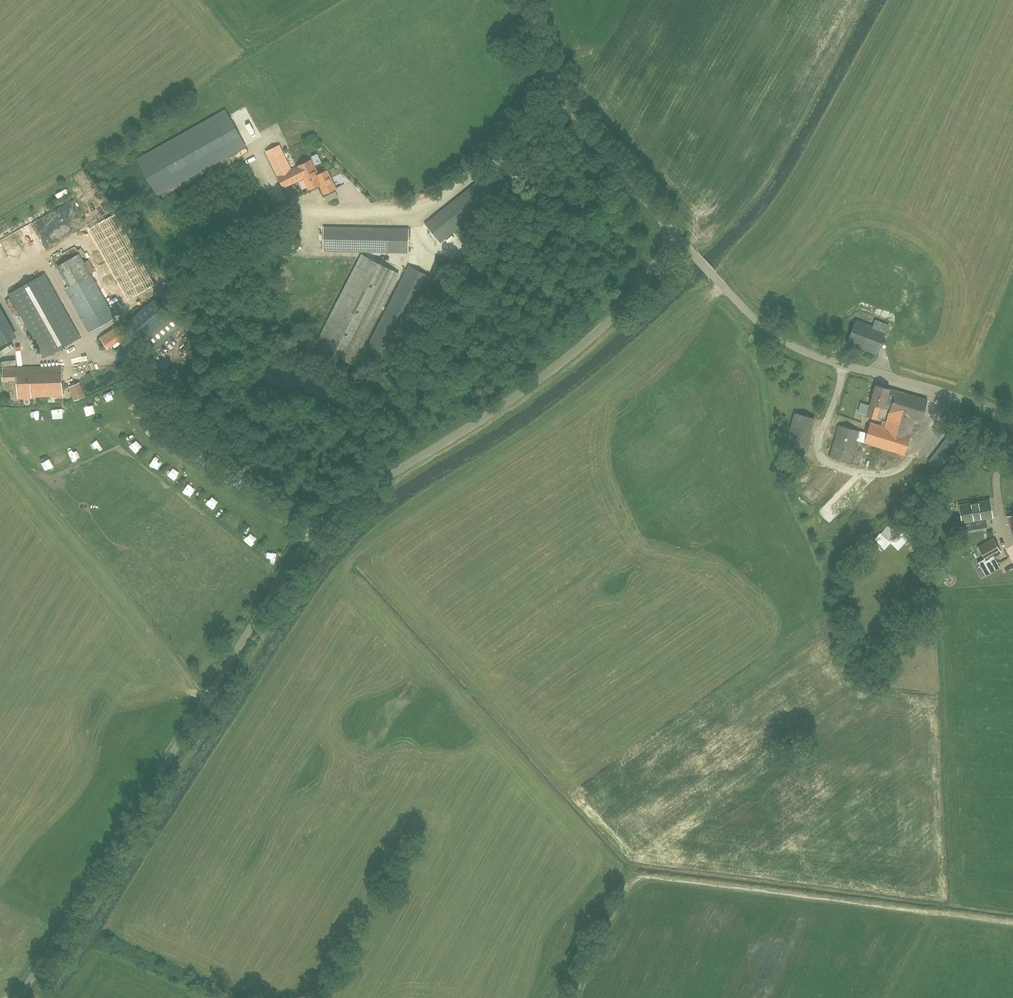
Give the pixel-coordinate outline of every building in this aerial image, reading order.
[(226,110),(137,159),(157,195),(246,146),(226,110)] [(248,122),(242,125),(246,135),(252,132),(248,122)] [(299,166),(292,170),(279,144),(266,151),(284,187),(304,177),(310,189),(320,184),(324,193),(335,188),(327,171),(319,175),(311,160),(299,166)] [(495,167),(425,224),(440,243),(510,186),(495,167)] [(64,202),(39,213),(41,218),(34,221),(37,228),(44,225),(46,228),(69,218),(65,207),(66,207),(64,202)] [(279,224),(289,246),(300,240),(291,218),(279,224)] [(11,243),(31,243),(31,221),(25,221),(11,221),(11,243)] [(323,251),(408,252),(409,228),(323,227),(323,251)] [(54,252),(56,257),(73,251),(71,246),(54,252)] [(70,286),(66,288),(91,332),(115,318),(79,254),(58,266),(70,286)] [(398,273),(362,255),(316,345),(352,363),(398,273)] [(409,265),(368,345),(391,356),(431,277),(409,265)] [(44,274),(9,294),(45,357),(80,338),(44,274)] [(149,352),(179,326),(154,297),(124,323),(149,352)] [(876,320),(874,326),(855,319),(847,342),(878,354),(886,331),(888,325),(876,320)] [(121,324),(101,338),(108,348),(128,334),(121,324)] [(32,397),(32,396),(63,395),(62,367),(3,368),(3,380),(18,380),(18,398),(32,397)] [(80,383),(69,387),(74,401),(85,396),(80,383)] [(858,414),(866,416),(876,419),(880,406),(890,409),(885,427),(870,422),(867,433),(838,425),(830,456),(851,462),(857,440),(904,454),(915,419),(921,420),(927,399),(875,384),(869,408),(860,406),(858,414)] [(814,418),(795,413),(785,450),(804,455),(814,418)] [(931,462),(940,469),(959,443),(950,436),(931,462)] [(28,445),(29,451),(42,447),(41,442),(28,445)] [(962,522),(992,517),(989,499),(959,504),(962,522)] [(993,539),(987,542),(979,547),(982,553),(985,558),(978,562),(978,563),(980,562),(987,573),(997,568),(998,569),(1001,567),(994,556),(1001,552),(993,539)]
